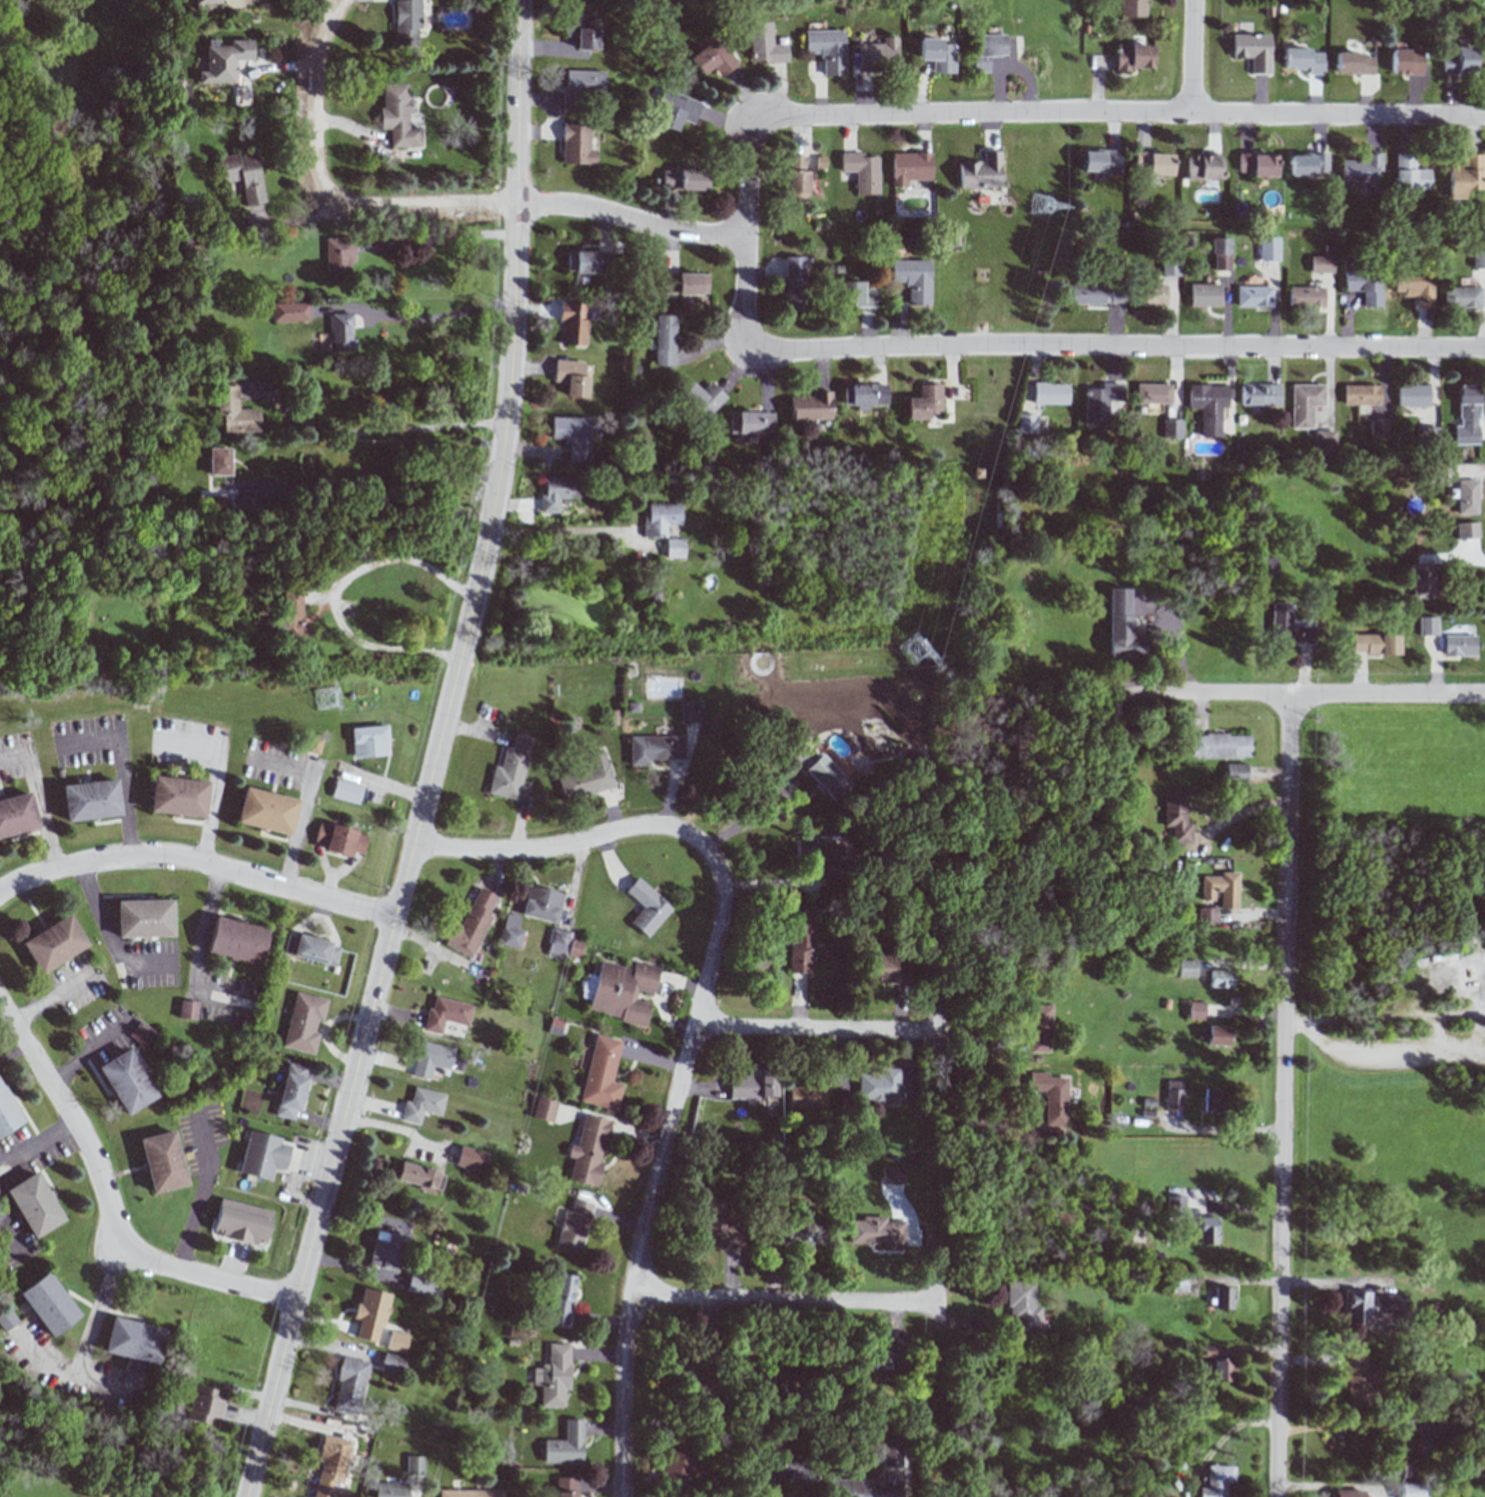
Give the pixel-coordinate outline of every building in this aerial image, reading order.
[(417,43),(417,29),(420,29),(419,0),(394,0),(395,44),(417,43)] [(1146,17),(1146,0),(1120,0),(1120,17),(1146,17)] [(575,50),(596,50),(597,28),(591,28),(592,14),(564,13),(563,36),(575,36),(575,50)] [(786,44),(771,44),(771,22),(748,23),(749,60),(763,60),(763,63),(787,62),(786,44)] [(821,75),(844,75),(843,30),(803,31),(804,53),(821,53),(821,75)] [(1005,35),(975,35),(975,55),(971,55),(971,72),(988,72),(988,56),(1005,55),(1005,35)] [(1231,35),(1232,57),(1250,57),(1250,73),(1270,73),(1270,35),(1231,35)] [(857,69),(897,69),(897,37),(882,37),(882,43),(856,44),(857,69)] [(931,73),(953,73),(954,44),(940,44),(940,39),(919,38),(919,60),(931,60),(931,73)] [(251,40),(229,40),(229,46),(216,46),(215,39),(204,39),(205,71),(196,71),(197,83),(235,83),(235,60),(251,60),(251,40)] [(711,67),(719,77),(736,64),(719,41),(708,49),(705,45),(688,58),(701,75),(711,67)] [(1115,68),(1151,70),(1152,45),(1116,44),(1115,68)] [(1474,47),(1456,47),(1455,55),(1443,55),(1443,72),(1474,73),(1474,47)] [(1322,74),(1322,52),(1310,52),(1310,48),(1282,48),(1282,68),(1307,68),(1307,74),(1322,74)] [(1422,50),(1391,50),(1391,74),(1421,74),(1422,50)] [(1373,73),(1373,57),(1359,57),(1359,52),(1335,52),(1335,73),(1373,73)] [(561,108),(581,108),(581,94),(602,94),(603,71),(565,71),(565,84),(561,84),(561,108)] [(421,147),(420,127),(408,128),(407,112),(414,112),(413,99),(406,100),(406,84),(379,84),(380,130),(389,129),(389,147),(421,147)] [(588,124),(561,124),(561,164),(594,164),(594,150),(588,150),(588,124)] [(1119,174),(1120,151),(1082,149),(1082,172),(1119,174)] [(265,202),(254,150),(215,157),(220,183),(239,180),(245,206),(265,202)] [(999,151),(983,151),(983,162),(958,162),(959,188),(1000,188),(999,151)] [(1172,153),(1134,152),(1134,169),(1147,169),(1147,175),(1172,176),(1172,153)] [(1413,152),(1395,153),(1396,190),(1430,190),(1429,169),(1414,169),(1413,152)] [(855,195),(878,194),(877,156),(863,157),(863,153),(840,153),(841,172),(854,171),(855,195)] [(891,153),(891,186),(905,186),(905,180),(931,180),(931,153),(891,153)] [(1186,154),(1187,179),(1220,179),(1220,153),(1186,154)] [(1276,177),(1276,155),(1238,154),(1238,172),(1251,172),(1251,176),(1276,177)] [(1328,171),(1328,155),(1289,154),(1289,175),(1314,176),(1314,170),(1328,171)] [(1381,154),(1364,154),(1364,160),(1341,160),(1340,183),(1376,183),(1376,171),(1381,171),(1381,154)] [(1449,164),(1449,199),(1465,199),(1465,189),(1482,189),(1482,154),(1464,154),(1464,164),(1449,164)] [(807,156),(786,155),(785,200),(805,201),(807,156)] [(815,168),(825,169),(826,156),(815,156),(815,168)] [(661,170),(661,190),(708,190),(707,169),(661,170)] [(1278,237),(1258,237),(1259,261),(1278,260),(1278,237)] [(324,238),(325,282),(349,282),(349,262),(353,262),(353,238),(324,238)] [(1229,238),(1212,238),(1211,270),(1228,270),(1229,238)] [(566,273),(610,273),(610,252),(566,251),(566,273)] [(1471,251),(1471,268),(1484,268),(1484,251),(1471,251)] [(1332,256),(1309,256),(1309,273),(1332,273),(1332,256)] [(805,257),(784,257),(783,309),(804,309),(805,257)] [(1179,276),(1178,259),(1160,259),(1160,276),(1179,276)] [(929,306),(930,261),(890,260),(889,282),(906,283),(906,305),(929,306)] [(1343,291),(1362,292),(1362,307),(1379,307),(1380,271),(1344,270),(1343,291)] [(1395,292),(1403,292),(1403,297),(1415,296),(1416,307),(1432,307),(1431,271),(1394,272),(1395,292)] [(662,273),(662,294),(706,294),(706,274),(662,273)] [(862,282),(838,281),(837,305),(875,306),(875,289),(862,288),(862,282)] [(1069,284),(1069,304),(1106,304),(1106,284),(1069,284)] [(1164,306),(1164,285),(1133,284),(1132,305),(1164,306)] [(1218,284),(1188,284),(1188,307),(1219,306),(1218,284)] [(1271,307),(1271,286),(1235,286),(1235,307),(1271,307)] [(1323,287),(1288,287),(1288,307),(1323,307),(1323,287)] [(1480,308),(1480,287),(1443,287),(1443,307),(1480,308)] [(1108,302),(1119,302),(1119,288),(1109,288),(1108,302)] [(585,304),(558,302),(558,320),(561,320),(560,345),(583,346),(585,304)] [(270,303),(270,322),(308,321),(307,303),(270,303)] [(330,352),(354,352),(354,339),(351,339),(350,313),(329,314),(330,352)] [(653,366),(673,366),(674,315),(654,315),(653,366)] [(564,396),(585,397),(587,376),(582,376),(583,361),(553,360),(552,382),(565,383),(564,396)] [(691,382),(679,396),(705,420),(726,397),(709,382),(701,391),(691,382)] [(1067,404),(1067,383),(1032,382),(1032,404),(1067,404)] [(1083,425),(1106,425),(1107,401),(1121,401),(1122,384),(1100,383),(1099,389),(1084,388),(1083,425)] [(927,419),(927,413),(941,413),(940,384),(917,385),(918,398),(905,398),(906,420),(927,419)] [(1170,384),(1134,384),(1134,403),(1169,403),(1170,384)] [(1279,384),(1239,384),(1239,405),(1279,406),(1279,384)] [(1323,385),(1291,384),(1290,428),(1312,428),(1312,406),(1323,406),(1323,385)] [(843,385),(843,406),(855,406),(855,410),(868,410),(868,405),(886,405),(885,385),(843,385)] [(1225,407),(1226,385),(1187,385),(1186,408),(1199,408),(1199,436),(1219,437),(1219,407),(1225,407)] [(1427,407),(1428,385),(1397,385),(1397,406),(1427,407)] [(1478,444),(1478,385),(1458,385),(1459,426),(1454,426),(1454,444),(1478,444)] [(222,433),(259,432),(258,409),(237,410),(237,386),(215,386),(216,415),(221,415),(222,433)] [(830,391),(812,392),(812,396),(789,397),(789,420),(830,419),(830,391)] [(728,433),(772,434),(773,413),(729,412),(728,433)] [(1016,433),(1034,433),(1035,415),(1016,414),(1016,433)] [(550,440),(567,440),(567,461),(588,462),(589,418),(550,417),(550,440)] [(1179,438),(1180,419),(1162,419),(1162,438),(1179,438)] [(1387,421),(1369,420),(1369,439),(1387,439),(1387,421)] [(1334,455),(1334,431),(1315,430),(1314,455),(1334,455)] [(229,448),(208,448),(208,475),(229,476),(229,448)] [(558,512),(557,498),(580,498),(580,476),(543,477),(544,494),(539,495),(539,513),(558,512)] [(225,494),(197,496),(198,514),(226,513),(225,494)] [(235,512),(254,511),(254,494),(234,495),(235,512)] [(642,537),(665,537),(666,524),(680,525),(680,504),(647,504),(647,513),(642,513),(642,537)] [(1477,538),(1477,522),(1455,523),(1456,538),(1477,538)] [(683,557),(683,539),(665,539),(665,557),(683,557)] [(1432,598),(1430,563),(1409,564),(1411,599),(1432,598)] [(1106,656),(1145,657),(1145,639),(1128,638),(1129,588),(1108,588),(1106,656)] [(1270,642),(1314,643),(1315,626),(1290,626),(1290,602),(1271,602),(1270,642)] [(1436,617),(1417,617),(1418,636),(1437,635),(1436,617)] [(1351,654),(1399,654),(1399,635),(1351,634),(1351,654)] [(1474,636),(1443,635),(1443,655),(1474,656),(1474,636)] [(679,723),(701,723),(701,701),(679,700),(679,723)] [(388,756),(387,726),(350,727),(352,757),(388,756)] [(519,800),(530,736),(513,733),(511,747),(503,746),(500,766),(492,765),(487,794),(519,800)] [(1190,758),(1249,757),(1249,734),(1190,734),(1190,758)] [(304,751),(317,755),(322,739),(309,735),(304,751)] [(629,765),(648,765),(648,760),(683,759),(683,736),(629,737),(629,765)] [(832,802),(849,786),(807,743),(790,759),(832,802)] [(555,776),(561,800),(613,789),(604,751),(587,755),(590,768),(555,776)] [(1246,763),(1225,763),(1226,783),(1246,783),(1246,763)] [(203,818),(207,781),(152,776),(148,812),(203,818)] [(60,786),(65,822),(121,815),(116,778),(60,786)] [(361,785),(333,780),(330,798),(358,803),(361,785)] [(289,835),(297,800),(243,787),(235,823),(289,835)] [(1190,843),(1190,823),(1185,823),(1185,788),(1162,789),(1162,826),(1170,826),(1171,843),(1190,843)] [(37,828),(29,792),(0,799),(0,837),(37,828)] [(349,857),(350,851),(362,854),(367,834),(318,823),(313,842),(324,844),(322,851),(349,857)] [(1200,900),(1213,900),(1213,891),(1219,891),(1219,908),(1237,909),(1238,872),(1219,872),(1219,876),(1201,876),(1200,900)] [(648,937),(672,906),(635,878),(624,892),(642,906),(629,923),(648,937)] [(557,922),(562,892),(526,886),(522,916),(557,922)] [(443,946),(473,958),(491,912),(489,911),(495,895),(476,888),(461,925),(453,922),(443,946)] [(173,937),(173,900),(116,901),(117,938),(173,937)] [(814,952),(815,907),(790,907),(789,973),(809,973),(809,952),(814,952)] [(1216,908),(1198,907),(1198,923),(1216,924),(1216,908)] [(88,946),(69,914),(20,942),(39,974),(88,946)] [(522,930),(516,930),(518,916),(503,914),(499,945),(520,948),(522,930)] [(206,953),(259,965),(267,929),(214,917),(206,953)] [(569,931),(550,928),(546,953),(564,956),(569,931)] [(281,955),(335,966),(339,944),(285,933),(281,955)] [(578,958),(582,942),(570,939),(566,956),(578,958)] [(868,982),(909,981),(908,955),(867,957),(868,982)] [(1195,977),(1194,960),(1177,960),(1177,977),(1195,977)] [(658,968),(632,962),(631,968),(598,962),(587,1012),(644,1024),(649,1004),(633,1000),(635,990),(652,993),(658,968)] [(1230,988),(1231,970),(1209,970),(1209,987),(1230,988)] [(281,1047),(313,1054),(317,1033),(312,1032),(315,1019),(321,1021),(326,999),(293,992),(281,1047)] [(467,1026),(471,1005),(433,996),(430,1008),(426,1007),(421,1030),(440,1034),(442,1020),(467,1026)] [(197,1002),(179,1001),(178,1019),(196,1020),(197,1002)] [(1204,1002),(1188,1001),(1187,1019),(1203,1020),(1204,1002)] [(1027,1006),(1029,1052),(1051,1052),(1049,1005),(1027,1006)] [(546,1032),(558,1036),(563,1022),(551,1018),(546,1032)] [(127,1035),(143,1047),(154,1032),(139,1020),(127,1035)] [(1227,1046),(1228,1027),(1207,1026),(1206,1045),(1227,1046)] [(611,1081),(621,1040),(594,1034),(578,1101),(615,1110),(621,1084),(611,1081)] [(452,1047),(416,1042),(411,1077),(429,1079),(430,1067),(449,1069),(452,1047)] [(97,1066),(124,1115),(156,1097),(129,1048),(97,1066)] [(273,1116),(294,1121),(307,1068),(286,1063),(273,1116)] [(858,1102),(885,1102),(885,1099),(900,1100),(901,1069),(859,1068),(858,1102)] [(1065,1126),(1066,1078),(1048,1077),(1048,1073),(1029,1072),(1029,1091),(1045,1091),(1044,1125),(1065,1126)] [(777,1097),(776,1075),(730,1076),(730,1098),(777,1097)] [(1181,1110),(1182,1081),(1166,1080),(1165,1109),(1181,1110)] [(0,1082),(0,1135),(23,1122),(0,1082)] [(789,1085),(789,1109),(826,1110),(827,1094),(831,1094),(831,1087),(789,1085)] [(444,1095),(412,1087),(409,1102),(403,1101),(398,1120),(417,1125),(421,1111),(439,1116),(444,1095)] [(1224,1112),(1225,1089),(1203,1088),(1202,1111),(1224,1112)] [(552,1122),(555,1101),(535,1098),(531,1118),(552,1122)] [(609,1120),(582,1115),(577,1145),(569,1144),(566,1157),(571,1158),(567,1181),(596,1187),(609,1120)] [(138,1138),(151,1193),(186,1185),(174,1130),(138,1138)] [(237,1173),(269,1180),(272,1167),(283,1170),(289,1146),(278,1143),(279,1138),(247,1130),(237,1173)] [(454,1165),(482,1173),(487,1153),(459,1145),(454,1165)] [(395,1179),(417,1185),(416,1189),(434,1194),(440,1172),(400,1161),(395,1179)] [(881,1185),(903,1184),(902,1165),(881,1166),(881,1185)] [(64,1221),(36,1171),(4,1189),(32,1239),(64,1221)] [(1183,1216),(1183,1196),(1166,1196),(1166,1216),(1183,1216)] [(272,1210),(219,1199),(211,1234),(264,1246),(272,1210)] [(581,1252),(590,1202),(572,1199),(570,1211),(562,1210),(555,1248),(581,1252)] [(706,1244),(720,1244),(720,1250),(739,1250),(739,1203),(706,1202),(706,1244)] [(884,1244),(884,1249),(903,1250),(904,1221),(885,1220),(885,1217),(861,1216),(861,1221),(848,1220),(848,1243),(884,1244)] [(1199,1244),(1216,1244),(1216,1217),(1199,1217),(1199,1244)] [(817,1221),(777,1223),(779,1244),(798,1243),(798,1248),(819,1247),(817,1221)] [(367,1265),(398,1271),(405,1236),(374,1230),(367,1265)] [(49,1337),(79,1316),(47,1271),(17,1293),(49,1337)] [(405,1292),(429,1296),(432,1277),(408,1273),(405,1292)] [(548,1323),(569,1325),(574,1276),(553,1274),(548,1323)] [(1034,1281),(1008,1281),(1008,1335),(1041,1334),(1040,1306),(1034,1306),(1034,1281)] [(1214,1309),(1232,1309),(1232,1288),(1214,1287),(1214,1309)] [(354,1338),(379,1343),(389,1294),(362,1288),(359,1304),(355,1303),(351,1319),(358,1320),(354,1338)] [(1373,1295),(1373,1304),(1368,1304),(1368,1292),(1348,1292),(1348,1323),(1369,1323),(1369,1318),(1400,1319),(1401,1295),(1373,1295)] [(16,1322),(6,1307),(0,1311),(0,1331),(1,1332),(16,1322)] [(102,1353),(158,1365),(166,1329),(110,1317),(102,1353)] [(407,1335),(388,1330),(384,1348),(403,1353),(407,1335)] [(539,1407),(563,1407),(563,1390),(568,1390),(569,1344),(547,1343),(546,1366),(532,1366),(531,1385),(539,1385),(539,1407)] [(1214,1356),(1214,1345),(1198,1346),(1198,1357),(1214,1356)] [(401,1374),(403,1356),(381,1354),(379,1372),(401,1374)] [(356,1414),(368,1363),(341,1356),(329,1408),(356,1414)] [(1213,1380),(1233,1381),(1234,1359),(1213,1359),(1213,1380)] [(121,1383),(139,1387),(142,1372),(124,1368),(121,1383)] [(212,1389),(191,1384),(183,1419),(204,1424),(206,1418),(219,1421),(223,1401),(210,1398),(212,1389)] [(542,1463),(581,1463),(581,1419),(563,1419),(563,1440),(542,1440),(542,1463)] [(312,1496),(344,1496),(346,1487),(339,1486),(349,1441),(321,1435),(315,1461),(319,1462),(312,1496)] [(691,1480),(690,1441),(663,1441),(665,1481),(691,1480)] [(881,1467),(901,1467),(901,1444),(882,1444),(881,1467)] [(421,1456),(405,1457),(406,1482),(422,1482),(421,1456)] [(815,1463),(767,1457),(765,1474),(787,1477),(786,1483),(812,1486),(815,1463)] [(1414,1477),(1414,1461),(1394,1461),(1394,1478),(1414,1477)] [(1225,1481),(1233,1482),(1234,1466),(1206,1465),(1206,1488),(1199,1487),(1199,1496),(1225,1496),(1225,1481)] [(899,1475),(885,1475),(885,1480),(829,1479),(829,1496),(899,1496),(899,1475)] [(555,1477),(555,1496),(575,1496),(575,1478),(555,1477)] [(406,1483),(374,1483),(373,1496),(406,1496),(406,1483)] [(1426,1484),(1400,1484),(1400,1496),(1426,1496),(1426,1484)]
